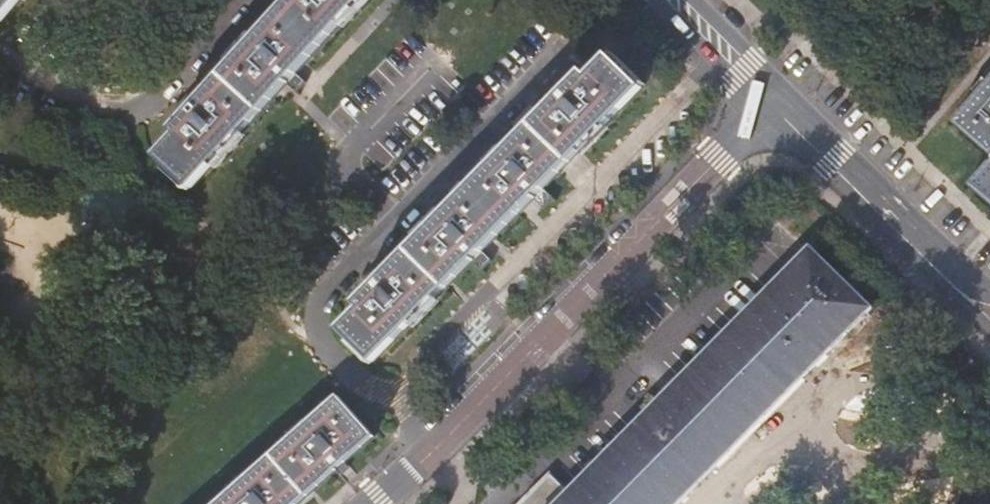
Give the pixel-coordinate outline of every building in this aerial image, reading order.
[(2,21),(20,0),(0,0),(0,18),(2,21)] [(179,135),(159,157),(192,187),(274,97),(363,0),(293,0),(175,130),(179,135)] [(543,189),(642,88),(630,76),(610,57),(589,78),(585,73),(569,89),(559,100),(386,275),(376,286),(359,303),(364,308),(343,330),(374,361),(473,260),(483,250),(532,200),(543,189)] [(559,79),(549,90),(559,100),(569,89),(559,79)] [(954,124),(989,154),(989,83),(954,124)] [(970,185),(989,203),(989,162),(970,185)] [(543,189),(532,200),(542,209),(553,199),(543,189)] [(872,308),(812,248),(570,492),(558,503),(679,503),(872,308)] [(483,250),(473,260),(483,270),(493,259),(483,250)] [(376,266),(366,276),(376,286),(386,275),(376,266)] [(340,397),(220,503),(297,503),(332,474),(340,466),(374,436),(340,397)] [(340,466),(332,474),(337,480),(346,473),(340,466)] [(570,492),(550,473),(520,503),(558,503),(570,492)]
